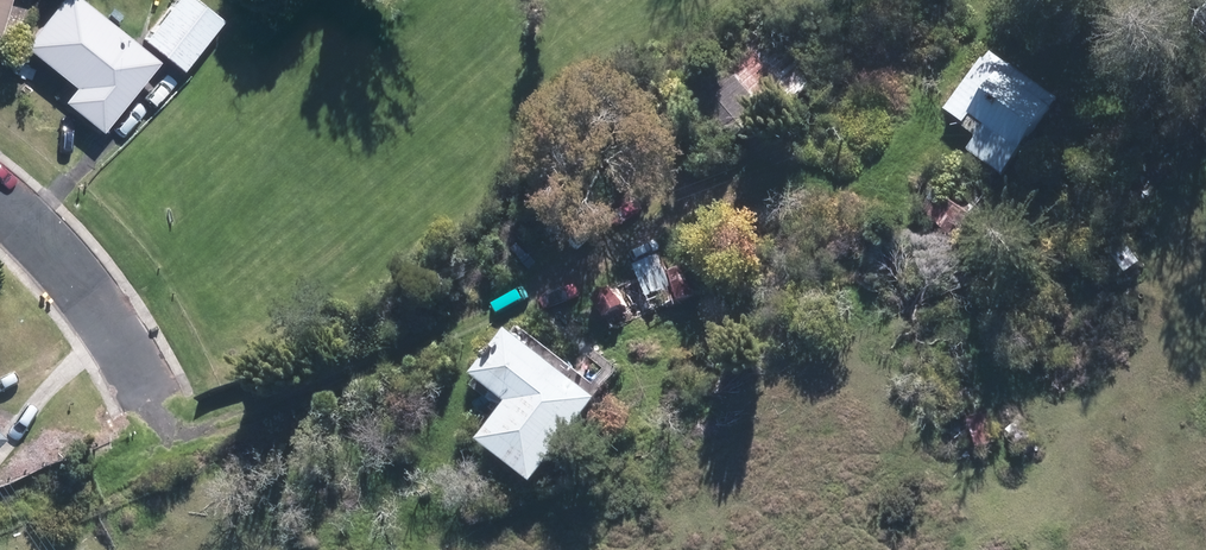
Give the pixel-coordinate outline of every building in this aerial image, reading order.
[(11,0),(0,0),(0,41),(11,0)] [(98,129),(153,62),(78,0),(58,0),(21,46),(74,89),(64,101),(98,129)] [(142,41),(181,71),(220,23),(192,0),(174,0),(142,41)] [(677,92),(720,148),(765,114),(762,111),(783,96),(787,102),(808,86),(761,27),(677,92)] [(965,151),(997,174),(1052,98),(984,49),(940,109),(960,123),(958,127),(974,139),(965,151)] [(16,88),(24,95),(29,90),(21,82),(16,88)] [(918,211),(951,237),(960,225),(927,200),(918,211)] [(604,315),(610,328),(705,284),(692,257),(664,270),(656,254),(609,275),(613,283),(591,294),(601,316),(604,315)] [(481,448),(535,490),(598,406),(509,339),(475,384),(509,410),(481,448)]
